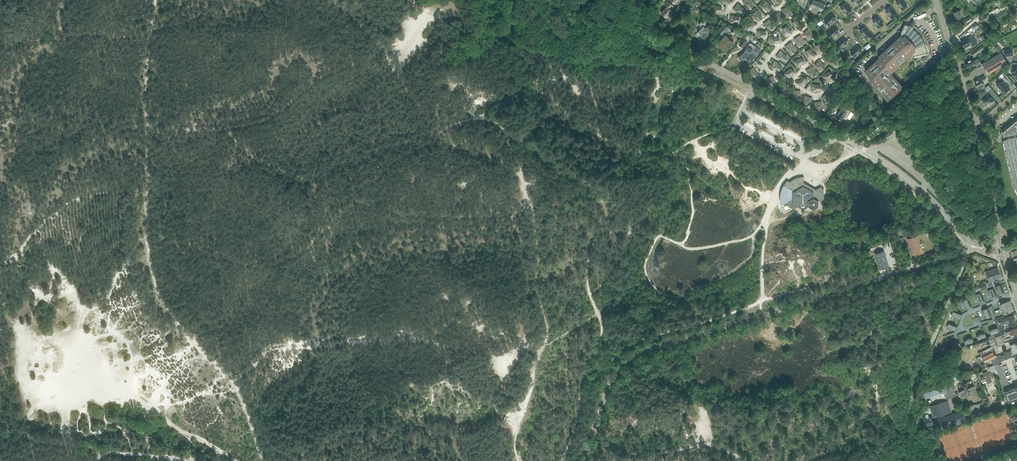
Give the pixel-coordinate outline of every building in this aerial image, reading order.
[(665,3),(668,6),(662,12),(667,16),(672,10),(669,7),(672,4),(674,2),(675,4),(678,0),(668,0),(665,3)] [(743,1),(745,5),(748,8),(753,5),(751,0),(744,0),(743,1)] [(761,6),(764,8),(769,11),(772,7),(770,4),(769,2),(766,0),(761,6)] [(813,0),(810,6),(814,7),(815,5),(819,7),(818,9),(822,10),(824,5),(813,0)] [(896,2),(902,10),(907,6),(903,0),(898,0),(896,2)] [(698,1),(691,9),(694,11),(698,7),(701,10),(704,7),(698,1)] [(845,2),(840,7),(847,14),(852,10),(845,2)] [(738,3),(733,9),(737,12),(741,14),(745,9),(742,6),(738,3)] [(712,13),(715,13),(722,12),(722,6),(716,4),(713,4),(712,13)] [(781,9),(783,13),(787,17),(792,14),(790,10),(788,5),(781,9)] [(890,6),(885,10),(892,18),(897,14),(890,6)] [(757,9),(751,14),(754,18),(758,21),(762,17),(760,13),(760,12),(757,9)] [(965,16),(962,9),(952,12),(955,19),(965,16)] [(777,12),(771,17),(775,20),(778,23),(782,19),(780,14),(777,12)] [(831,14),(824,21),(828,25),(836,19),(835,18),(831,14)] [(730,23),(734,23),(739,22),(740,16),(734,15),(730,15),(730,23)] [(878,16),(873,20),(878,28),(884,24),(878,16)] [(703,19),(699,24),(701,26),(699,27),(701,29),(698,32),(701,34),(702,35),(701,36),(704,39),(709,34),(708,34),(712,29),(706,23),(707,22),(703,19)] [(769,19),(763,23),(766,27),(770,30),(774,27),(772,23),(769,19)] [(794,27),(797,30),(803,25),(800,21),(796,19),(792,22),(794,27)] [(743,25),(746,32),(749,30),(749,31),(750,30),(754,27),(751,21),(747,23),(743,25)] [(900,37),(879,56),(880,57),(865,70),(872,78),(870,81),(887,100),(901,87),(888,73),(911,52),(913,54),(927,52),(925,47),(923,42),(920,38),(917,34),(914,31),(911,29),(908,27),(906,25),(900,37)] [(792,34),(787,26),(782,28),(783,34),(785,37),(792,34)] [(865,26),(860,30),(866,38),(871,34),(865,26)] [(834,27),(827,33),(831,38),(838,32),(834,27)] [(803,33),(805,36),(810,40),(814,36),(812,31),(809,28),(803,33)] [(757,30),(757,38),(762,38),(766,36),(766,31),(761,30),(757,30)] [(793,39),(795,42),(799,46),(804,43),(802,37),(800,35),(793,39)] [(965,39),(961,41),(964,47),(965,47),(971,44),(972,46),(978,43),(974,35),(971,37),(970,37),(969,37),(968,37),(964,39),(965,39)] [(721,40),(720,39),(719,40),(720,41),(718,43),(721,46),(721,47),(726,52),(730,46),(732,47),(733,46),(732,45),(733,43),(728,38),(728,39),(724,36),(721,40)] [(770,37),(771,45),(774,44),(774,45),(776,44),(780,42),(779,37),(773,36),(770,37)] [(843,38),(836,44),(840,49),(847,43),(843,38)] [(739,44),(743,47),(747,42),(743,39),(739,44)] [(785,46),(786,49),(791,54),(795,51),(794,46),(791,42),(785,46)] [(745,57),(750,52),(751,52),(753,50),(755,46),(751,43),(745,49),(746,50),(742,54),(741,53),(738,57),(742,61),(744,59),(745,57)] [(817,52),(819,54),(825,51),(823,47),(820,43),(815,46),(817,52)] [(858,45),(850,52),(855,57),(862,50),(858,45)] [(756,46),(755,46),(753,50),(747,58),(751,62),(760,50),(757,48),(758,47),(756,46)] [(971,54),(973,56),(984,49),(982,46),(971,54)] [(807,57),(809,60),(816,56),(813,52),(810,48),(809,49),(806,50),(805,51),(807,57)] [(776,57),(777,58),(778,59),(784,61),(787,57),(784,53),(780,50),(776,57)] [(982,64),(988,73),(988,74),(1007,63),(1008,62),(1002,52),(982,64)] [(826,61),(828,63),(834,66),(838,62),(835,59),(831,55),(826,61)] [(793,61),(797,68),(799,67),(805,63),(804,61),(803,59),(802,58),(796,59),(793,61)] [(974,60),(973,58),(965,63),(968,68),(976,64),(977,66),(981,63),(978,58),(974,60)] [(814,65),(816,67),(822,71),(826,66),(823,62),(820,59),(814,65)] [(770,67),(773,69),(779,71),(780,70),(782,66),(779,63),(775,60),(770,67)] [(806,70),(807,73),(812,78),(817,75),(815,69),(813,66),(806,70)] [(753,67),(748,71),(749,73),(754,77),(758,74),(755,69),(753,67)] [(783,74),(789,79),(791,77),(795,72),(794,71),(792,69),(791,68),(787,70),(783,74)] [(838,77),(841,79),(846,81),(849,77),(846,73),(842,70),(838,77)] [(821,76),(826,82),(833,76),(833,74),(831,72),(830,71),(825,73),(821,76)] [(766,79),(767,82),(769,86),(772,87),(774,86),(776,84),(775,80),(773,76),(766,79)] [(797,84),(804,88),(806,85),(808,79),(807,78),(804,76),(803,76),(799,80),(797,84)] [(986,79),(985,76),(978,79),(978,80),(974,82),(976,87),(977,87),(978,89),(982,87),(984,86),(984,85),(984,84),(983,81),(986,79)] [(1004,76),(1001,78),(1002,79),(996,84),(999,87),(998,88),(1000,91),(1001,90),(1003,93),(1010,88),(1005,82),(1007,80),(1004,76)] [(779,84),(779,88),(781,93),(787,93),(788,87),(787,83),(779,84)] [(811,92),(816,92),(821,90),(821,85),(815,84),(811,84),(811,92)] [(828,89),(830,91),(835,95),(840,92),(837,87),(835,85),(835,84),(828,89)] [(793,90),(792,94),(793,99),(798,100),(801,94),(801,91),(793,90)] [(821,98),(823,100),(829,103),(834,97),(827,92),(821,98)] [(987,93),(981,98),(980,98),(981,99),(987,106),(987,107),(988,106),(993,101),(994,101),(995,101),(994,100),(993,100),(988,93),(987,92),(987,93)] [(805,95),(804,99),(803,105),(808,106),(812,101),(812,98),(805,95)] [(834,107),(837,109),(842,100),(839,98),(834,107)] [(814,102),(814,106),(816,111),(822,110),(823,104),(822,101),(814,102)] [(847,108),(843,106),(836,116),(839,118),(840,119),(841,120),(842,120),(845,116),(847,117),(849,114),(847,113),(847,112),(845,111),(847,108)] [(876,111),(871,114),(877,125),(872,129),(875,133),(885,126),(882,122),(881,122),(876,111)] [(1001,131),(1004,141),(1003,142),(1003,143),(1013,187),(1014,186),(1014,187),(1016,192),(1016,118),(1008,125),(1001,131)] [(790,182),(788,180),(786,181),(785,183),(784,185),(783,187),(782,189),(781,191),(781,193),(780,195),(780,197),(780,200),(781,202),(782,205),(788,205),(789,206),(793,209),(798,207),(804,210),(809,207),(814,210),(819,207),(819,200),(824,200),(824,198),(824,196),(824,194),(824,192),(823,190),(822,188),(821,187),(816,189),(804,182),(804,177),(802,177),(800,177),(797,177),(795,178),(793,179),(791,180),(790,182)] [(912,247),(914,254),(921,251),(919,247),(920,247),(917,236),(908,239),(911,248),(912,247)] [(874,253),(879,270),(889,267),(884,250),(874,253)] [(986,272),(988,279),(989,281),(1001,277),(998,268),(986,272)] [(968,299),(963,301),(966,308),(971,306),(968,299)] [(1002,303),(1005,313),(1012,310),(1009,301),(1002,303)] [(962,313),(954,310),(952,315),(960,318),(962,313)] [(996,320),(1000,332),(1001,332),(1002,331),(1006,329),(1005,327),(1016,323),(1014,314),(996,320)] [(957,325),(949,322),(947,327),(955,330),(957,325)] [(1006,329),(1002,331),(1001,332),(1003,337),(1004,336),(1005,338),(1011,336),(1012,337),(1016,336),(1016,328),(1009,330),(1010,331),(1007,332),(1006,329)] [(1001,332),(1000,332),(990,336),(994,347),(1005,343),(1003,337),(1001,332)] [(1014,356),(1016,355),(1016,342),(1010,345),(1012,351),(1011,351),(1011,350),(1006,352),(1007,353),(1001,355),(997,356),(994,350),(994,351),(992,347),(988,348),(980,352),(985,362),(988,361),(991,359),(994,365),(999,363),(999,362),(1001,361),(1014,356)] [(995,365),(1004,391),(1008,401),(1016,398),(1016,386),(1008,390),(1007,387),(1009,386),(1002,364),(999,365),(998,364),(995,365)] [(989,374),(987,370),(982,372),(984,376),(980,378),(982,382),(986,380),(988,383),(989,383),(990,383),(991,382),(992,381),(990,378),(991,377),(989,374)] [(959,387),(958,388),(960,393),(964,392),(964,393),(965,393),(965,394),(966,394),(966,395),(967,395),(968,395),(969,395),(970,395),(970,394),(971,393),(971,392),(970,391),(974,389),(975,388),(971,380),(972,379),(970,376),(962,379),(964,383),(959,385),(959,387)] [(943,386),(947,397),(955,394),(951,383),(943,386)] [(925,415),(932,413),(934,418),(952,412),(948,400),(930,406),(930,407),(924,411),(925,415)] [(931,417),(920,421),(922,428),(926,427),(928,426),(930,433),(971,419),(970,417),(966,418),(963,410),(962,410),(959,411),(933,420),(931,417)]
